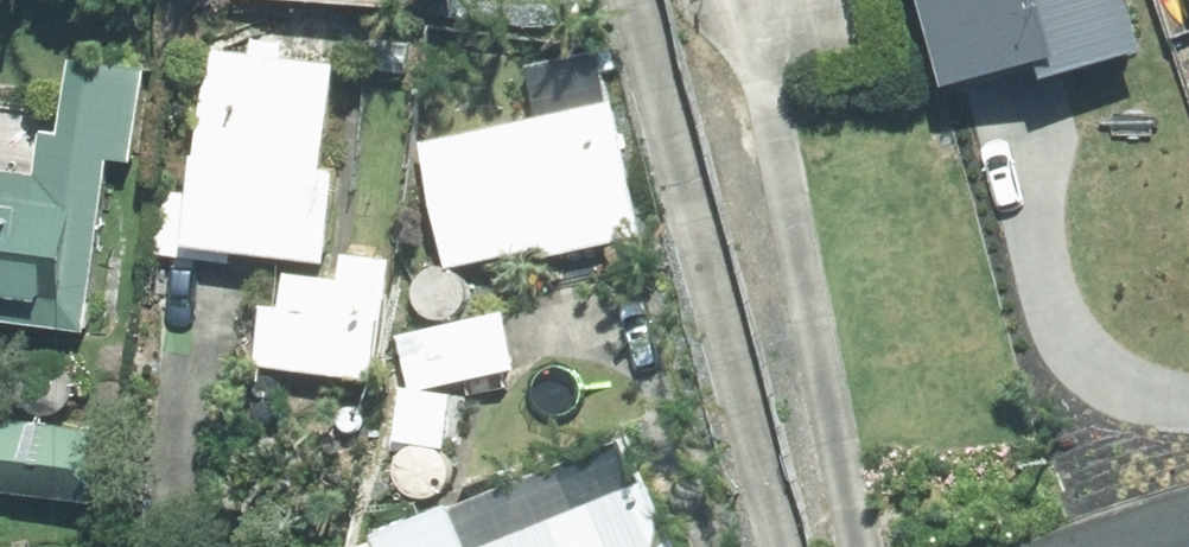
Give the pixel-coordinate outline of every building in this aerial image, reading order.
[(959,29),(987,19),(981,7),(997,0),(947,0),(959,29)] [(882,21),(831,31),(836,62),(888,53),(882,21)] [(373,42),(369,73),(404,77),(409,47),(373,42)] [(319,192),(336,74),(213,56),(196,175),(186,174),(175,254),(329,276),(341,195),(319,192)] [(74,342),(77,310),(94,312),(112,169),(133,172),(145,78),(72,69),(62,143),(42,141),(37,186),(0,181),(0,332),(74,342)] [(610,120),(424,157),(448,280),(546,259),(548,264),(636,246),(610,120)] [(270,284),(260,375),(374,387),(389,268),(345,264),(342,292),(270,284)] [(486,325),(409,342),(422,399),(499,381),(486,325)] [(0,476),(0,506),(95,514),(102,442),(4,432),(0,476)] [(657,500),(539,546),(675,546),(657,500)] [(382,546),(457,546),(447,520),(382,546)]
